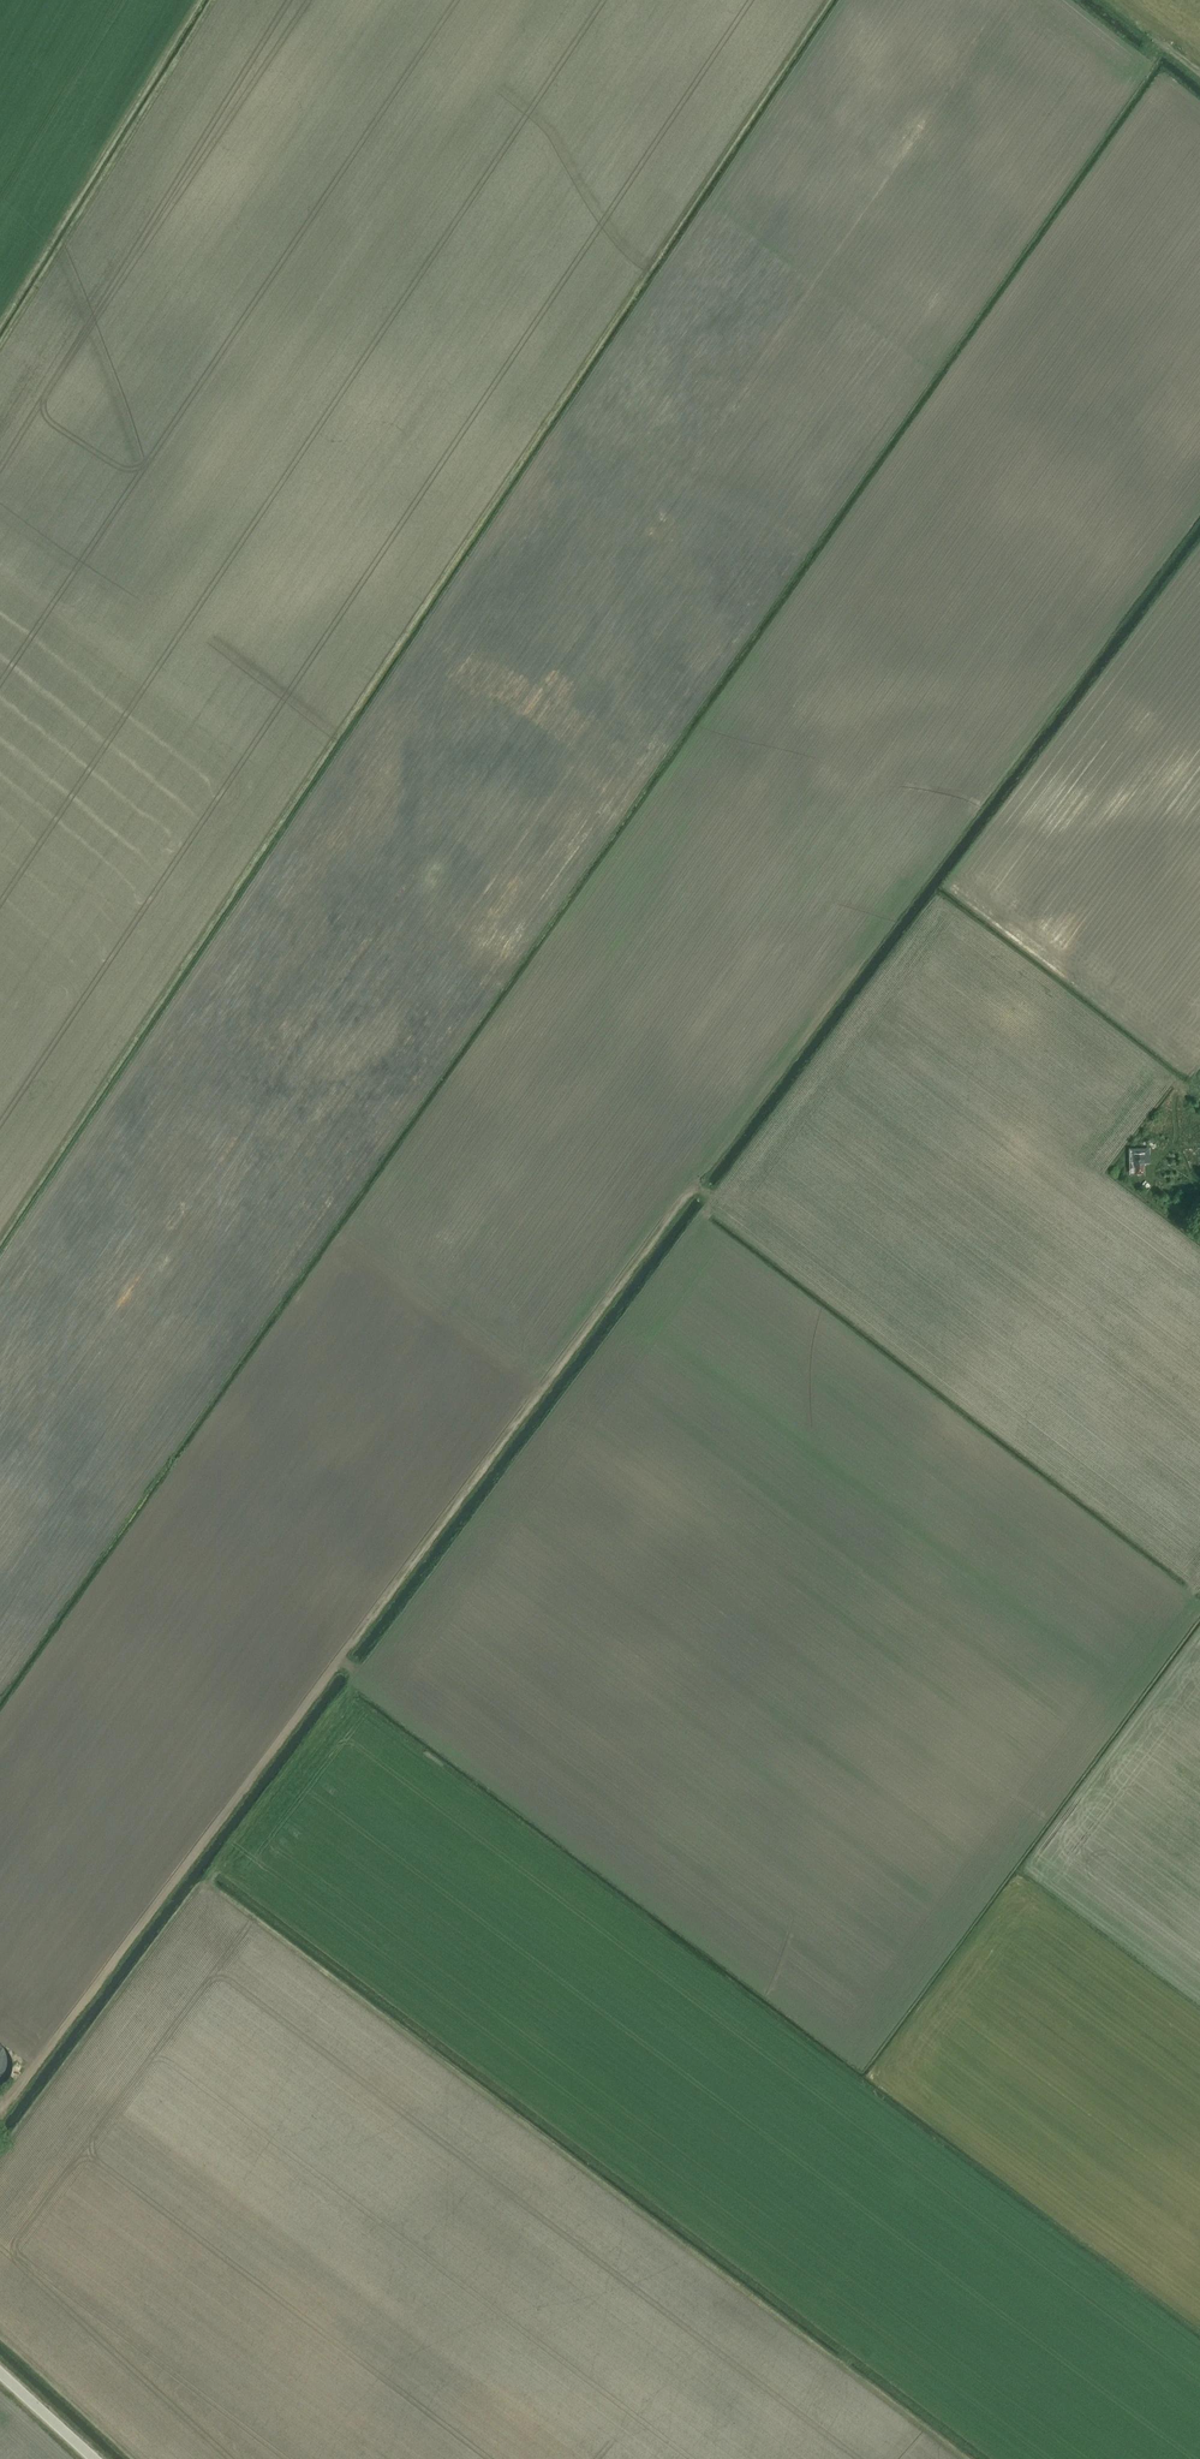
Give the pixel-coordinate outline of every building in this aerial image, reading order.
[(1136,1154),(1136,1174),(1144,1174),(1144,1162),(1144,1154),(1136,1154)] [(4,2088),(9,2083),(13,2076),(14,2068),(14,2061),(11,2054),(6,2049),(0,2045),(0,2090),(4,2088)]
